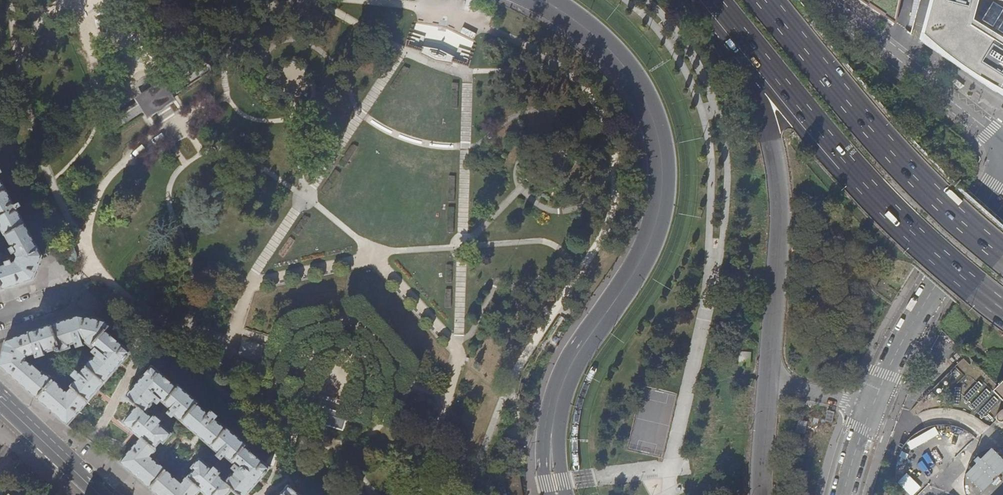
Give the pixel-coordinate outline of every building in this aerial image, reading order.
[(901,0),(862,0),(896,22),(901,0)] [(938,48),(943,52),(941,55),(996,93),(999,91),(1002,93),(1002,31),(975,15),(979,0),(932,0),(924,28),(939,33),(938,38),(940,39),(939,43),(940,43),(938,48)] [(924,28),(921,41),(941,55),(943,52),(938,48),(940,43),(939,43),(940,39),(938,38),(939,33),(924,28)] [(106,125),(115,139),(147,119),(150,124),(178,106),(174,99),(210,76),(204,67),(165,93),(159,84),(133,101),(136,106),(106,125)] [(0,180),(0,226),(6,237),(7,236),(19,258),(17,263),(3,268),(0,269),(0,291),(10,287),(16,285),(33,280),(37,269),(42,256),(0,180)] [(105,332),(110,327),(104,322),(79,317),(60,323),(28,334),(5,341),(0,364),(0,366),(18,381),(48,408),(67,424),(130,353),(105,332)] [(738,366),(750,367),(750,352),(739,351),(738,366)] [(126,398),(137,407),(124,422),(142,438),(120,462),(133,474),(158,494),(196,494),(201,490),(208,494),(227,494),(232,490),(238,494),(246,494),(269,469),(245,448),(246,446),(226,429),(225,430),(197,405),(198,404),(178,387),(176,389),(152,368),(126,398)] [(995,390),(1002,399),(1002,382),(995,390)] [(297,409),(293,422),(305,425),(304,429),(323,435),(324,431),(336,434),(340,422),(336,420),(337,417),(301,406),(300,409),(297,409)] [(835,412),(828,410),(825,421),(832,422),(835,412)] [(808,421),(799,420),(796,432),(805,434),(808,421)] [(915,447),(941,435),(937,427),(906,442),(910,450),(895,457),(903,475),(920,467),(923,474),(930,470),(929,468),(937,464),(935,460),(943,456),(939,448),(920,457),(915,447)] [(25,463),(17,463),(10,470),(40,494),(49,484),(25,463)] [(1000,484),(997,482),(998,481),(992,475),(979,489),(985,494),(1002,494),(1002,482),(1000,484)]
